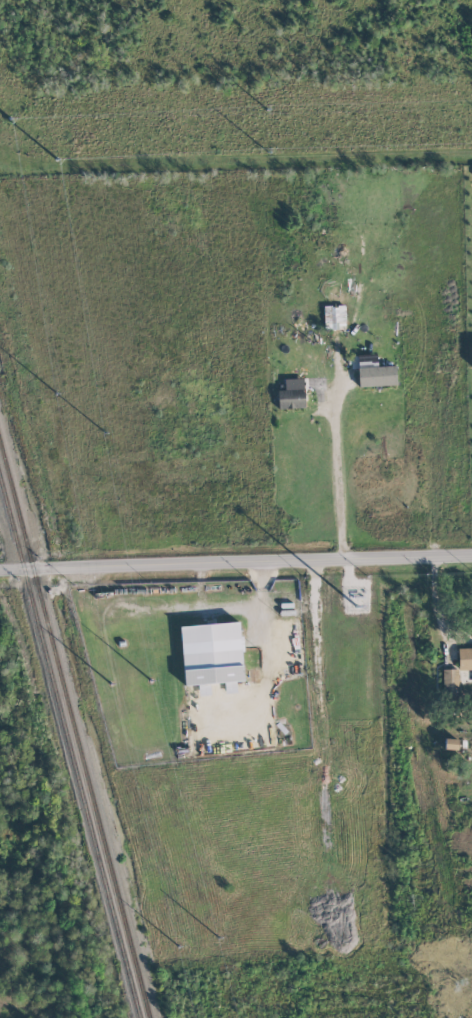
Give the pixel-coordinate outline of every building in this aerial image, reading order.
[(324,328),(337,327),(337,325),(345,325),(345,305),(323,306),(324,328)] [(358,386),(396,385),(396,366),(377,366),(377,356),(357,357),(358,386)] [(284,390),(277,390),(278,409),(306,408),(305,378),(284,379),(284,390)] [(180,625),(184,684),(244,681),(240,622),(180,625)] [(458,648),(458,670),(471,670),(471,648),(458,648)] [(444,698),(459,697),(457,669),(442,669),(444,698)] [(236,682),(219,682),(219,686),(225,686),(225,693),(236,693),(236,682)] [(444,750),(457,750),(457,739),(444,739),(444,750)]
